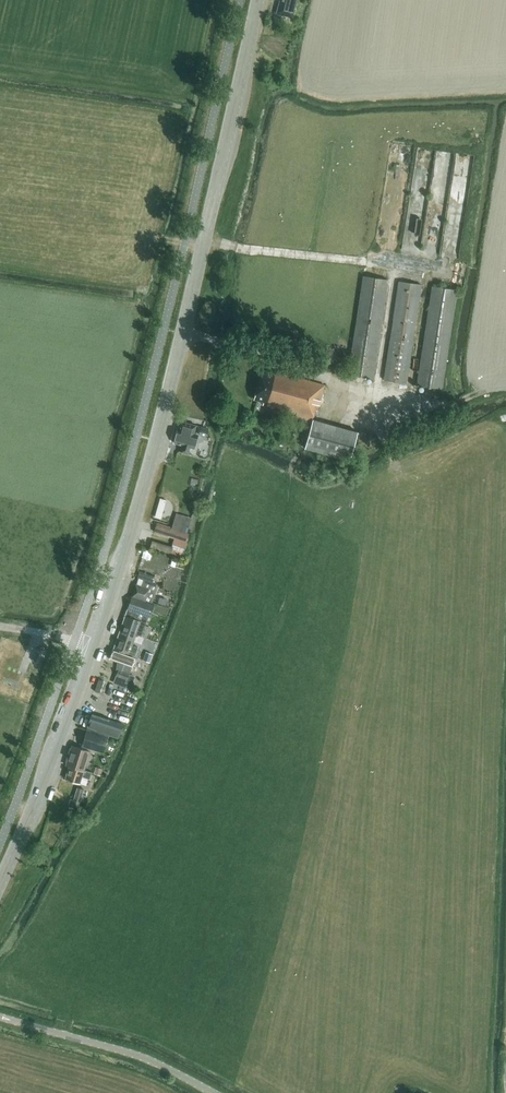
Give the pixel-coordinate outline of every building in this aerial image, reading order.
[(278,0),(279,0),(276,13),(286,16),(287,16),(292,17),(296,0),(279,0),(278,0)] [(373,378),(388,280),(363,276),(348,374),(373,378)] [(406,383),(421,285),(398,282),(384,380),(406,383)] [(441,388),(456,291),(432,287),(417,385),(441,388)] [(295,417),(311,421),(314,411),(317,412),(324,385),(275,371),(274,374),(262,370),(254,399),(264,401),(263,405),(296,415),(295,417)] [(358,431),(312,419),(305,449),(350,461),(358,431)] [(195,441),(197,434),(198,435),(206,437),(209,428),(201,425),(200,427),(181,421),(179,429),(178,429),(174,443),(183,445),(181,452),(188,454),(190,447),(194,448),(195,441)] [(162,517),(168,497),(162,494),(155,515),(162,517)] [(157,523),(154,532),(186,542),(189,533),(157,523)] [(163,557),(155,555),(153,562),(161,564),(163,557)] [(155,576),(139,571),(137,578),(143,580),(144,580),(142,587),(135,585),(132,596),(152,602),(158,584),(153,583),(155,576)] [(121,628),(136,634),(141,636),(148,616),(150,617),(155,604),(132,597),(129,604),(121,628)] [(139,648),(132,645),(136,634),(121,628),(113,648),(136,656),(139,648)] [(131,667),(135,657),(113,649),(109,659),(119,662),(116,669),(118,669),(115,676),(126,680),(131,667)] [(146,652),(143,659),(149,662),(152,654),(146,652)] [(92,713),(87,728),(99,732),(118,738),(123,724),(92,713)] [(87,730),(82,745),(102,752),(107,737),(87,730)] [(89,751),(72,746),(66,765),(69,766),(84,770),(89,751)] [(69,766),(65,779),(80,783),(82,777),(89,779),(91,772),(84,770),(69,766)] [(94,774),(100,775),(102,769),(96,767),(94,774)] [(80,802),(83,789),(77,787),(73,800),(70,799),(68,805),(78,808),(79,802),(80,802)]
